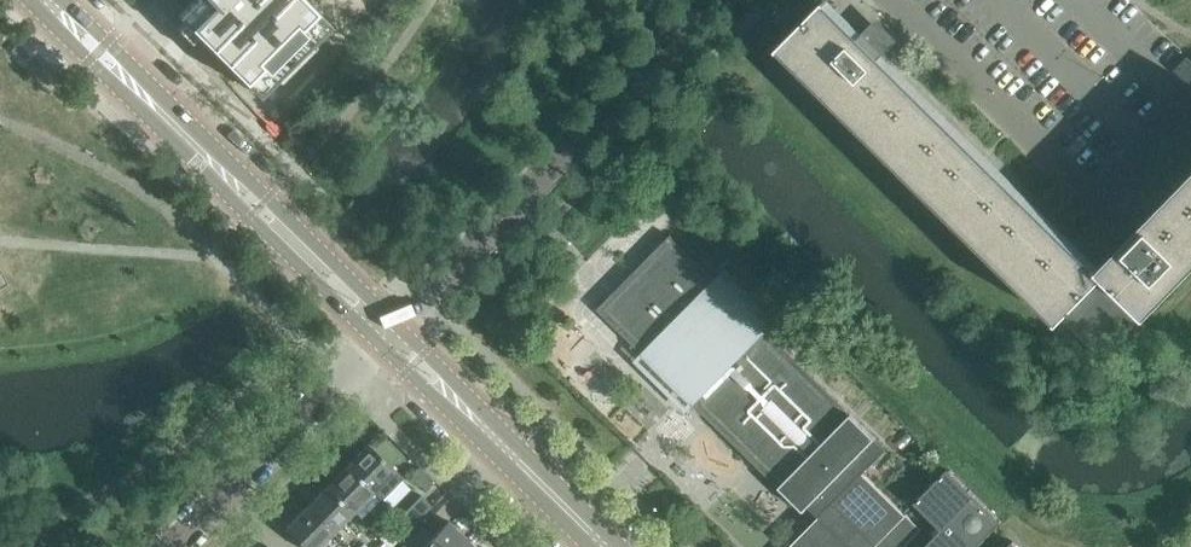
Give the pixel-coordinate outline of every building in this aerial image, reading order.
[(178,15),(259,95),(277,78),(270,71),(306,35),(313,42),(330,24),(306,0),(193,0),(178,15)] [(823,5),(783,45),(1064,321),(1101,357),(1142,315),(1190,266),(1190,186),(1151,226),(1137,213),(1102,249),(1115,262),(1100,278),(879,61),(892,47),(857,12),(843,26),(823,5)] [(1187,56),(1174,69),(1190,85),(1190,60),(1187,56)] [(821,493),(832,504),(862,472),(863,472),(870,465),(879,456),(869,446),(876,438),(767,330),(779,318),(773,312),(771,313),(765,308),(767,306),(761,300),(759,302),(753,296),(755,294),(749,288),(747,290),(741,284),(743,283),(737,277),(735,278),(730,273),(731,271),(727,267),(714,279),(693,258),(670,235),(597,309),(633,344),(702,413),(803,512),(821,493)] [(382,499),(403,478),(368,443),(347,464),(374,491),(382,499)] [(347,464),(326,485),(353,512),(374,491),(347,464)] [(418,466),(410,475),(425,490),(434,481),(418,466)] [(1002,521),(948,468),(921,495),(914,502),(942,529),(924,546),(977,546),(1002,521)] [(784,546),(903,546),(921,529),(862,472),(832,504),(790,546),(788,543),(784,546)] [(326,485),(305,507),(332,533),(353,512),(326,485)] [(400,516),(411,527),(431,505),(421,495),(400,516)] [(305,507),(285,528),(304,546),(318,546),(332,533),(305,507)] [(399,538),(411,527),(400,516),(389,527),(399,538)] [(468,541),(468,540),(466,542),(459,535),(461,534),(447,520),(421,546),(463,546),(468,541)]
